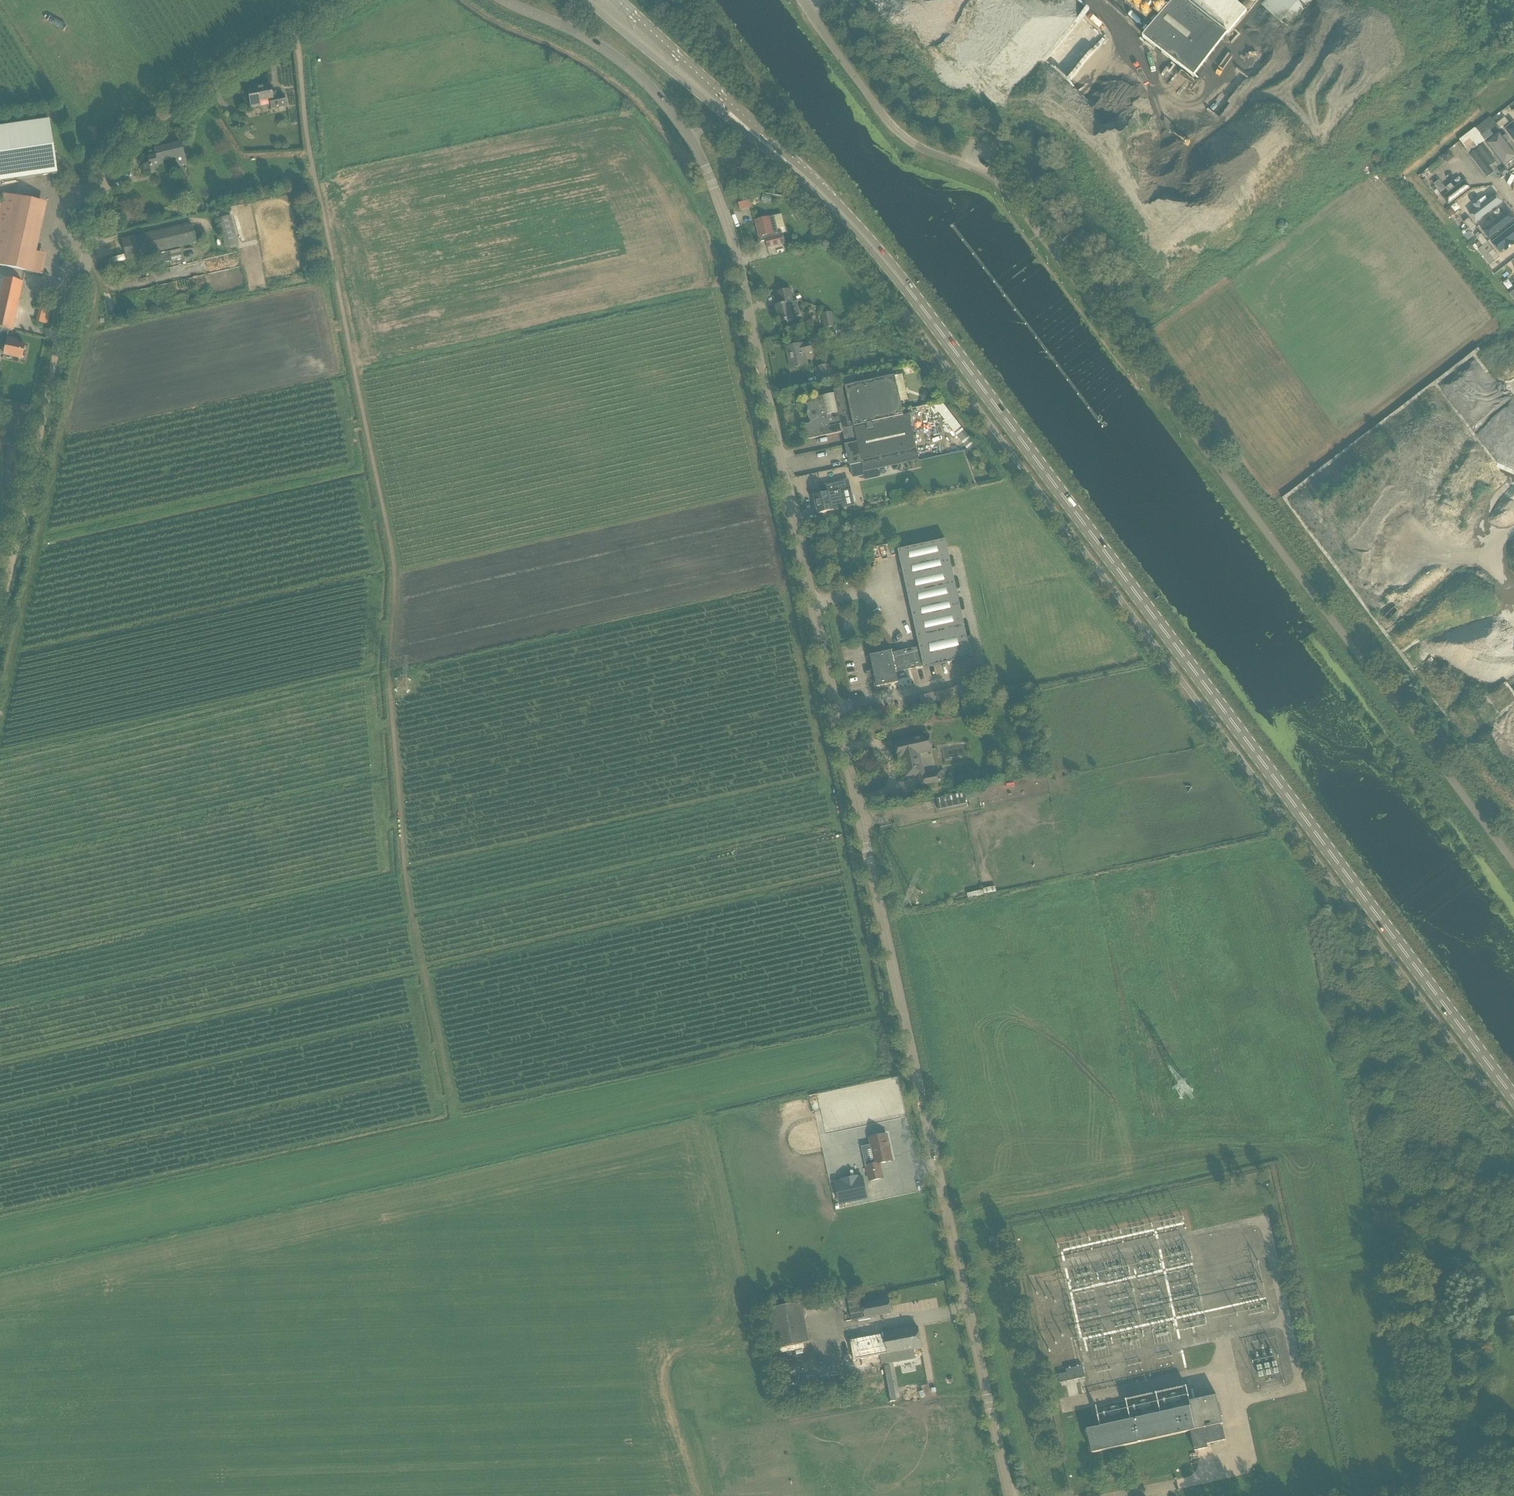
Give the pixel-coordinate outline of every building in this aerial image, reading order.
[(1158,2),(1156,0),(1138,0),(1151,10),(1158,2)] [(1163,0),(1171,6),(1146,39),(1195,77),(1228,34),(1184,0),(1163,0)] [(1228,34),(1248,8),(1237,0),(1184,0),(1228,34)] [(1262,5),(1289,28),(1314,0),(1267,0),(1262,5)] [(684,12),(675,20),(680,26),(689,18),(684,12)] [(251,108),(260,106),(259,102),(269,100),(271,110),(286,107),(283,95),(276,96),(275,92),(271,93),(270,87),(256,90),(256,88),(247,90),(251,108)] [(1509,122),(1506,118),(1497,124),(1501,129),(1509,122)] [(47,175),(57,174),(49,120),(0,128),(0,182),(47,175)] [(1493,135),(1490,130),(1489,131),(1484,124),(1476,130),(1485,140),(1485,141),(1493,135)] [(1503,134),(1513,149),(1513,126),(1503,134)] [(1477,146),(1485,140),(1476,130),(1461,141),(1466,148),(1469,153),(1477,147),(1477,146)] [(1503,134),(1487,146),(1505,171),(1513,165),(1513,149),(1503,134)] [(156,156),(148,157),(152,172),(165,169),(164,161),(170,160),(172,169),(174,168),(174,167),(186,165),(181,143),(154,150),(156,156)] [(1505,171),(1487,146),(1472,157),(1490,182),(1505,171)] [(1441,156),(1448,162),(1454,156),(1448,149),(1441,156)] [(1440,198),(1448,208),(1474,189),(1466,179),(1440,198)] [(1434,184),(1440,193),(1445,189),(1439,180),(1434,184)] [(1509,206),(1496,190),(1469,211),(1482,227),(1509,206)] [(40,202),(40,199),(24,195),(24,198),(5,194),(0,213),(0,266),(26,271),(40,202)] [(751,196),(749,196),(738,199),(741,211),(754,208),(751,196)] [(1513,221),(1513,212),(1509,206),(1482,227),(1491,239),(1513,221)] [(228,216),(218,219),(225,246),(235,244),(228,216)] [(774,216),(769,217),(755,220),(761,242),(761,241),(766,239),(768,245),(768,247),(784,242),(782,233),(779,234),(774,216)] [(1464,222),(1470,231),(1475,227),(1469,218),(1464,222)] [(1491,239),(1502,253),(1513,243),(1513,221),(1491,239)] [(196,242),(191,222),(138,235),(123,239),(128,259),(143,255),(196,242)] [(1487,242),(1481,234),(1476,238),(1483,246),(1487,242)] [(182,250),(188,261),(198,256),(192,245),(182,250)] [(181,250),(157,255),(159,264),(183,259),(181,250)] [(1493,250),(1489,254),(1495,262),(1500,258),(1493,250)] [(8,279),(3,278),(0,293),(0,329),(1,329),(0,333),(0,346),(5,347),(3,356),(5,356),(5,357),(6,359),(9,359),(11,359),(11,357),(22,360),(22,359),(23,358),(24,355),(23,353),(25,347),(16,345),(17,341),(7,339),(9,331),(12,332),(23,283),(8,279)] [(780,322),(792,319),(793,319),(793,317),(789,303),(793,302),(790,288),(777,292),(780,304),(776,305),(780,322)] [(862,314),(870,316),(871,310),(864,308),(862,314)] [(40,309),(37,322),(47,325),(50,312),(40,309)] [(822,315),(825,329),(836,327),(833,313),(822,315)] [(857,324),(836,329),(837,336),(858,331),(857,324)] [(813,341),(823,339),(821,332),(811,335),(813,341)] [(813,352),(810,342),(786,348),(788,355),(790,355),(793,367),(808,363),(806,353),(813,352)] [(829,365),(816,368),(819,381),(832,378),(829,365)] [(878,468),(918,459),(908,414),(903,415),(895,375),(833,389),(834,394),(842,430),(854,427),(857,442),(860,456),(848,459),(850,465),(861,462),(863,471),(878,468)] [(927,393),(924,401),(930,404),(933,395),(927,393)] [(842,430),(834,394),(823,396),(822,395),(814,397),(815,401),(806,403),(808,409),(807,409),(809,418),(811,418),(812,422),(803,424),(805,431),(807,438),(842,431),(842,430)] [(978,448),(942,402),(934,405),(968,449),(978,448)] [(857,442),(854,427),(842,430),(842,431),(845,444),(857,442)] [(863,471),(861,462),(850,465),(853,477),(864,475),(863,471)] [(841,467),(819,473),(822,480),(843,473),(841,467)] [(878,468),(863,471),(864,475),(865,480),(880,477),(878,468)] [(845,508),(841,490),(847,489),(845,480),(818,487),(820,495),(814,496),(816,505),(814,506),(816,512),(818,511),(819,514),(845,508)] [(892,650),(870,655),(874,670),(871,671),(873,677),(876,690),(892,686),(891,684),(899,682),(896,672),(912,668),(911,665),(915,665),(916,667),(924,665),(924,667),(972,657),(945,539),(898,549),(919,646),(911,648),(912,650),(908,651),(907,649),(892,652),(892,650)] [(925,776),(922,767),(919,753),(932,750),(929,735),(909,739),(895,742),(897,752),(898,752),(899,757),(903,756),(906,767),(905,767),(907,776),(919,773),(922,785),(932,783),(941,781),(939,773),(925,776)] [(978,797),(977,790),(965,793),(967,800),(978,797)] [(965,793),(936,799),(939,813),(968,807),(965,793)] [(871,1145),(862,1147),(866,1166),(869,1181),(876,1179),(883,1178),(880,1163),(892,1160),(891,1160),(887,1143),(888,1143),(887,1135),(869,1138),(871,1145)] [(867,1198),(865,1190),(862,1177),(835,1183),(838,1197),(840,1204),(867,1198)] [(889,1299),(877,1301),(861,1304),(863,1317),(880,1314),(892,1312),(889,1299)] [(768,1309),(776,1348),(809,1342),(801,1303),(768,1309)] [(904,1330),(849,1340),(853,1360),(880,1355),(881,1363),(893,1361),(904,1359),(915,1357),(914,1349),(921,1348),(917,1327),(904,1330)] [(883,1366),(889,1402),(896,1401),(890,1365),(883,1366)] [(1083,1366),(1074,1368),(1077,1379),(1085,1378),(1083,1366)] [(1074,1368),(1066,1370),(1067,1373),(1068,1381),(1077,1379),(1074,1368)] [(1067,1373),(1058,1375),(1060,1383),(1068,1381),(1067,1373)] [(1168,1390),(1170,1396),(1166,1398),(1168,1403),(1173,1401),(1175,1407),(1189,1402),(1183,1385),(1168,1390)] [(917,1387),(909,1388),(911,1399),(919,1398),(917,1387)] [(1100,1427),(1087,1430),(1092,1453),(1190,1431),(1194,1451),(1208,1448),(1207,1444),(1225,1440),(1223,1430),(1221,1431),(1220,1424),(1223,1424),(1216,1396),(1189,1402),(1190,1407),(1100,1427)] [(1115,1419),(1127,1417),(1124,1404),(1113,1406),(1115,1419)]
